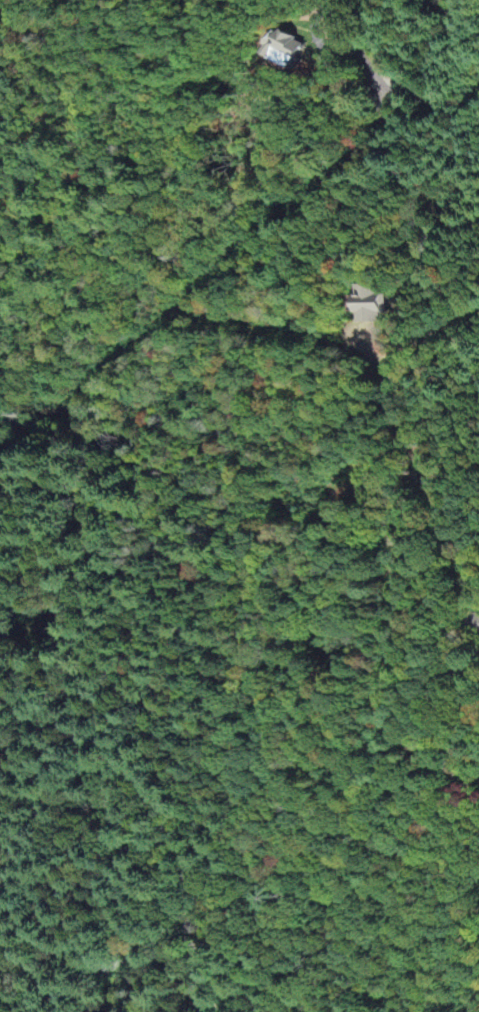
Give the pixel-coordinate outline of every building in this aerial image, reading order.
[(305,43),(279,33),(268,60),(294,70),(305,43)] [(386,316),(386,288),(362,288),(362,299),(357,299),(357,325),(379,325),(379,315),(386,316)] [(478,636),(478,618),(467,618),(469,637),(478,636)]
